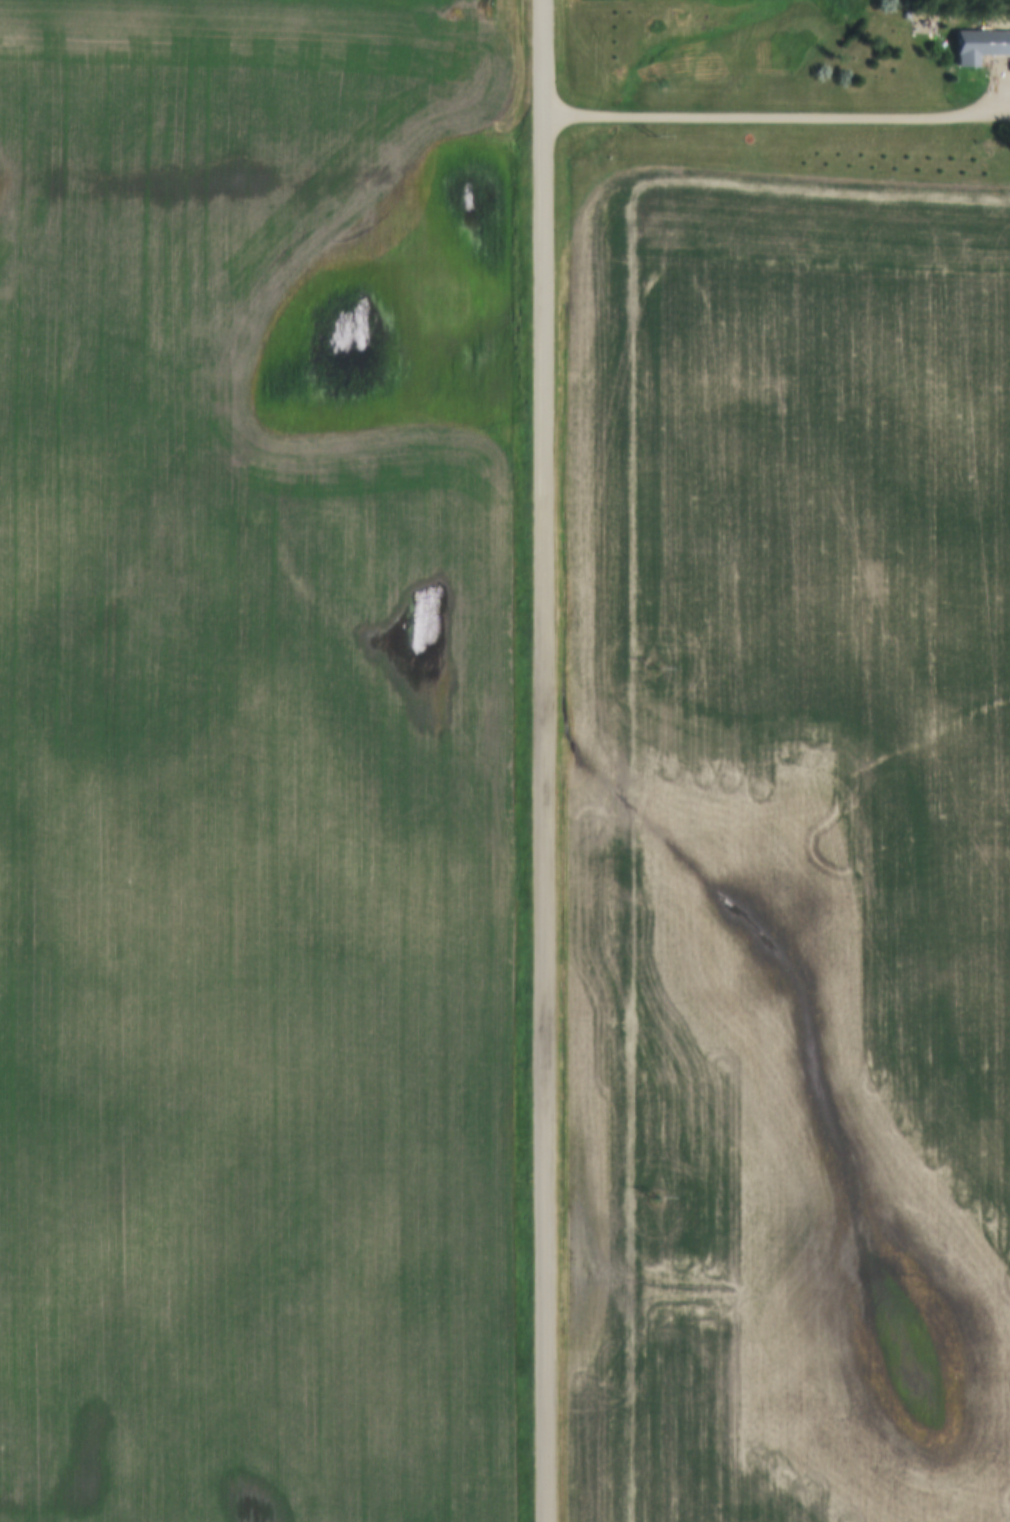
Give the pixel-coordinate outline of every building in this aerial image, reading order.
[(997,57),(997,33),(956,33),(956,57),(997,57)]
